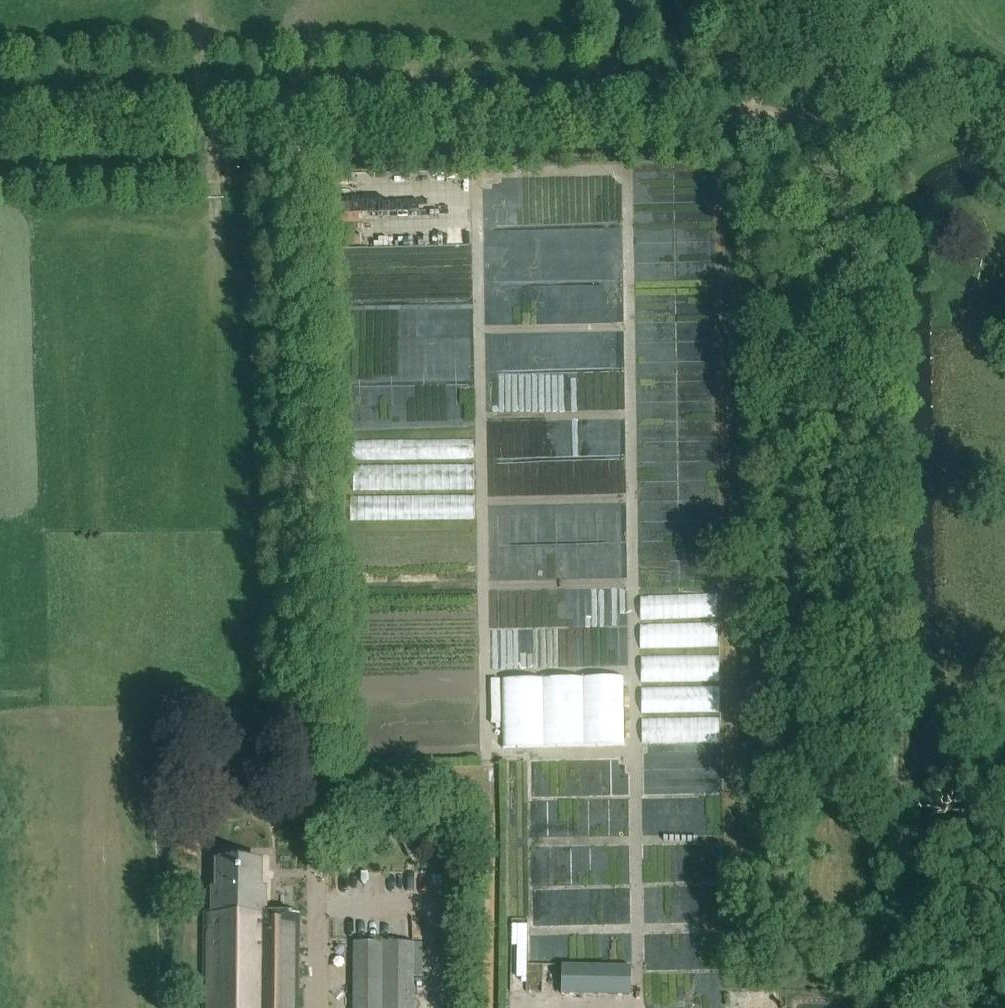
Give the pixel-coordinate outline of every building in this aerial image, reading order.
[(479,456),(478,436),(358,439),(358,459),(479,456)] [(646,650),(645,650),(646,680),(725,678),(723,592),(645,593),(646,620),(645,620),(646,650)] [(623,745),(622,676),(502,679),(503,747),(623,745)] [(646,710),(725,710),(725,684),(646,684),(646,710)] [(645,717),(646,742),(724,739),(723,714),(645,717)] [(299,914),(266,912),(266,896),(266,888),(262,888),(261,863),(216,861),(214,887),(211,888),(211,896),(211,915),(205,915),(205,1007),(298,1007),(299,914)] [(413,943),(353,942),(352,1007),(413,1007),(413,943)] [(632,994),(632,965),(561,964),(560,993),(632,994)]
